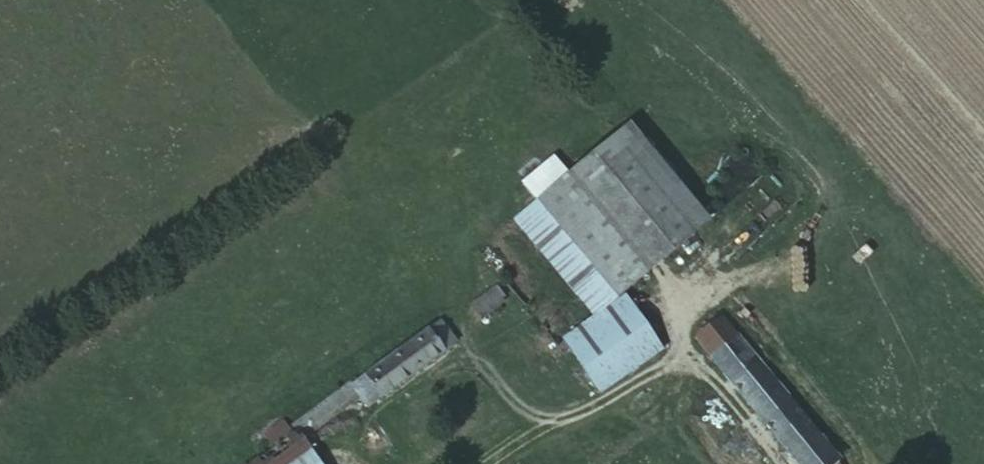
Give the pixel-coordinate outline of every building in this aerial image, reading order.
[(658,194),(695,240),(713,227),(635,127),(615,141),(658,194)] [(636,282),(695,240),(658,194),(615,141),(546,194),(569,225),(623,293),(636,282)] [(520,215),(542,243),(569,225),(546,194),(520,215)] [(569,225),(542,243),(596,315),(623,293),(569,225)] [(496,274),(465,294),(478,311),(507,290),(496,274)] [(623,293),(596,315),(574,336),(589,358),(644,320),(623,293)] [(796,463),(820,463),(829,457),(721,312),(697,331),(796,463)] [(347,377),(361,389),(370,402),(452,346),(433,317),(347,377)] [(589,358),(574,336),(554,348),(588,393),(659,341),(644,320),(589,358)] [(347,377),(293,413),(303,426),(361,389),(347,377)] [(219,463),(281,463),(313,441),(303,426),(293,413),(219,463)] [(323,454),(313,441),(281,463),(330,463),(323,454)]
